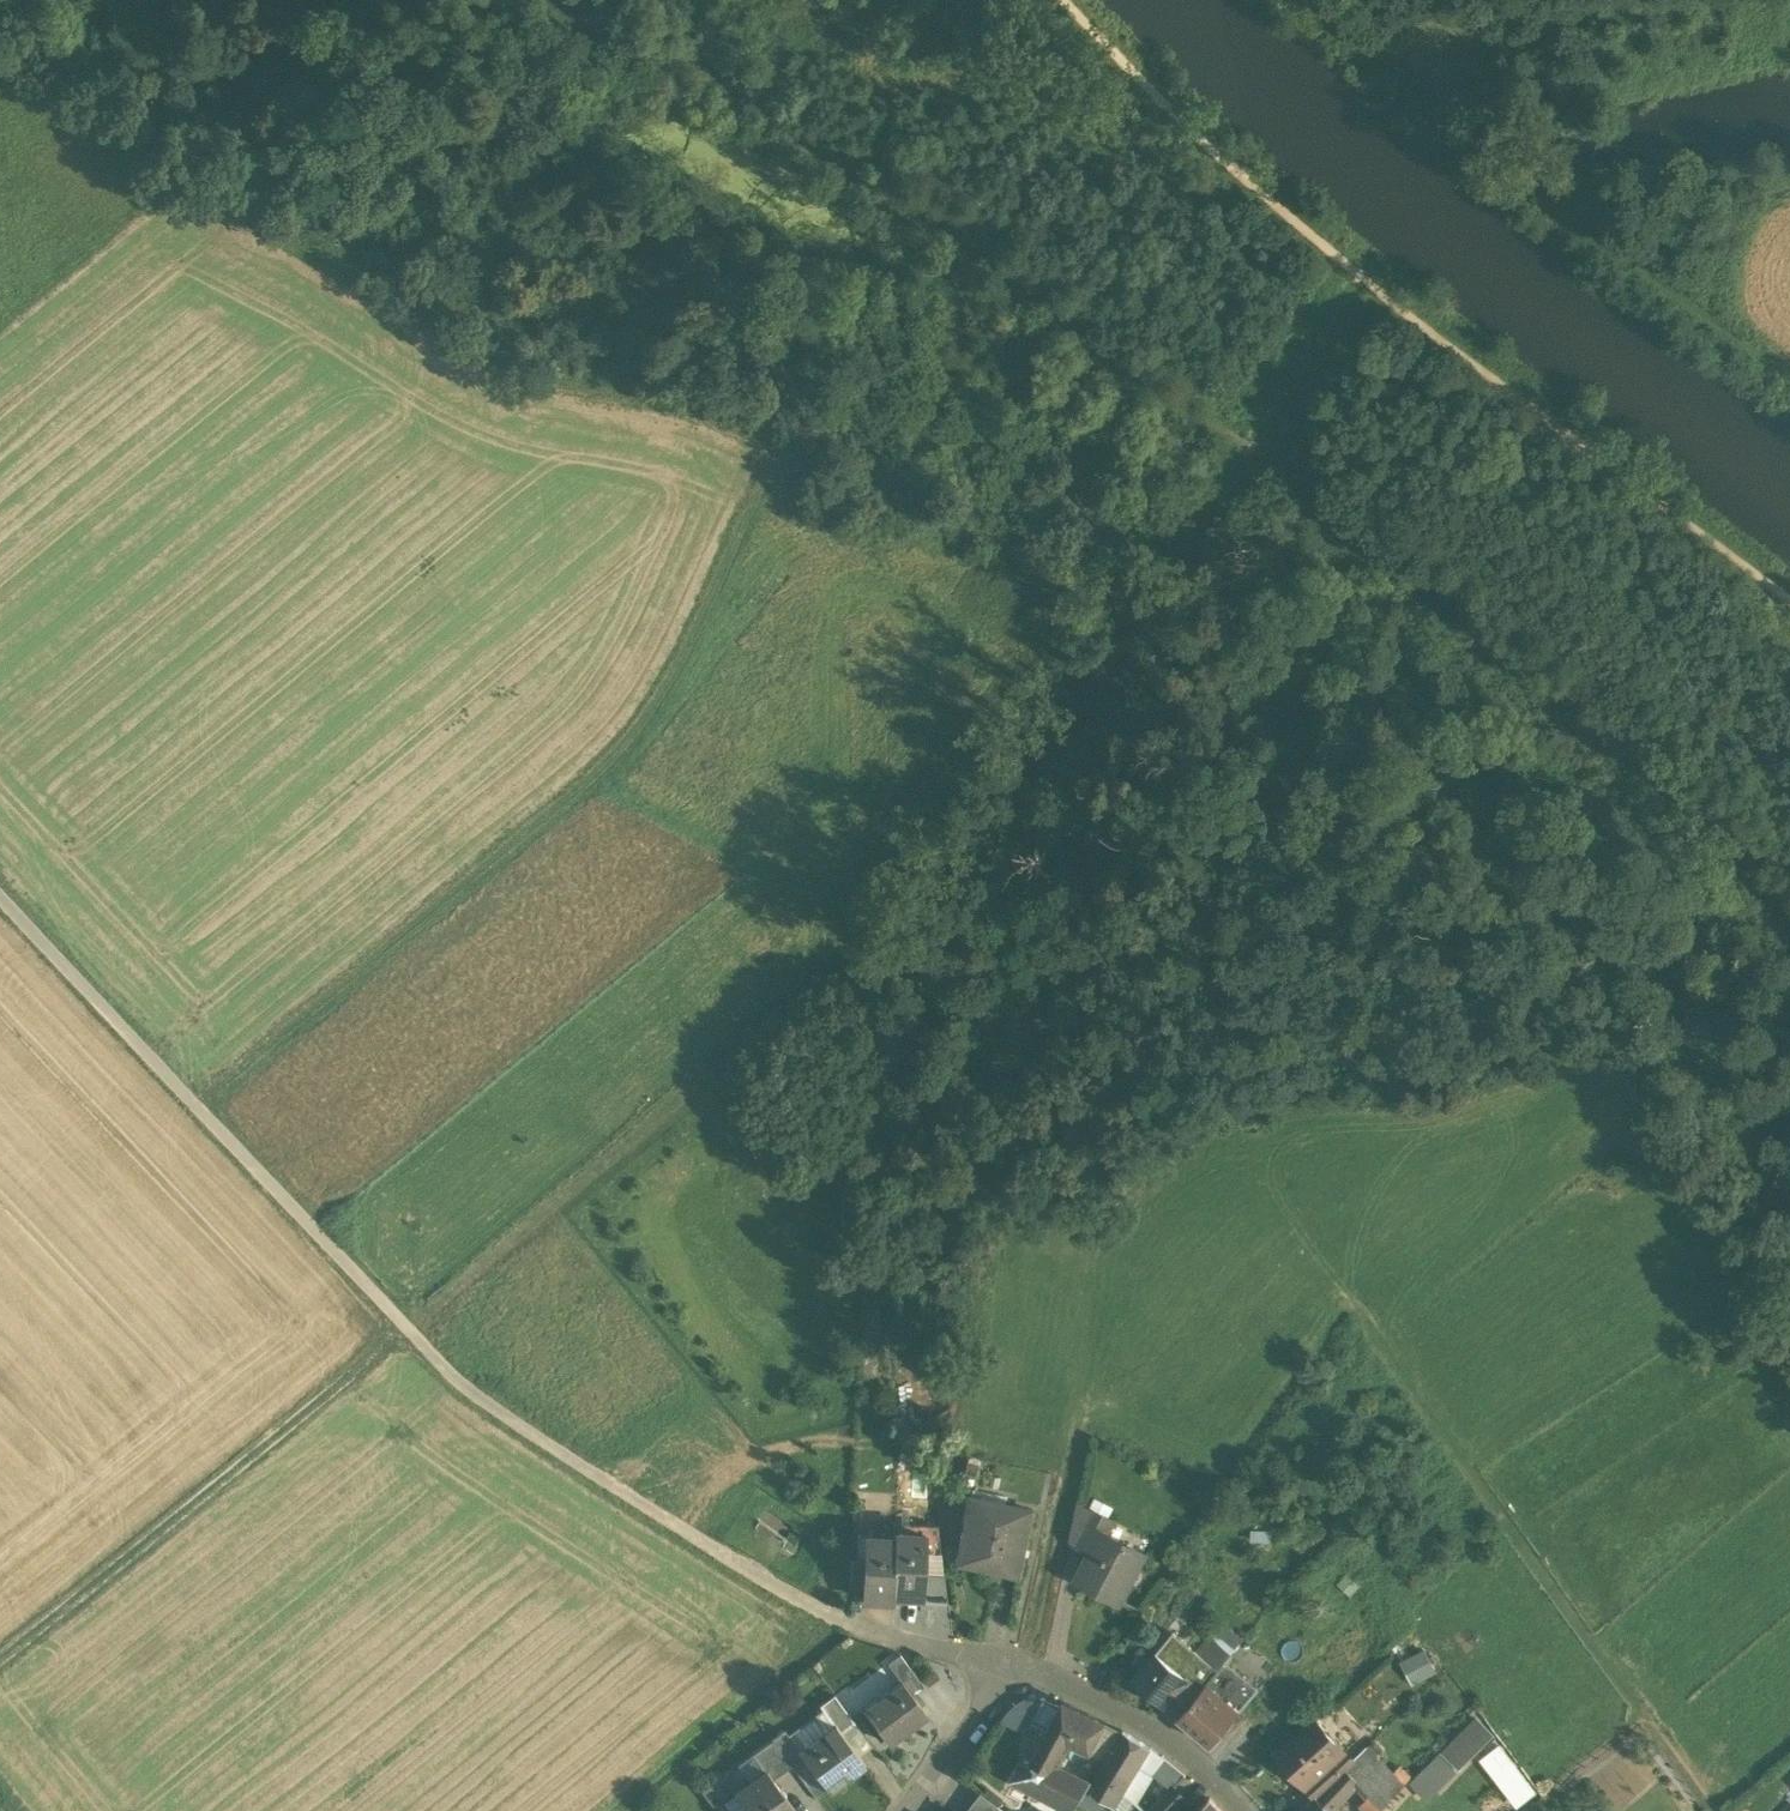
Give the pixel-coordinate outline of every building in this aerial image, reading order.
[(1112,1519),(1078,1502),(1070,1540),(1092,1552),(1093,1552),(1103,1531),(1105,1532),(1112,1519)] [(1003,1516),(969,1508),(958,1563),(1018,1575),(1031,1511),(1006,1505),(1003,1516)] [(759,1523),(745,1543),(774,1562),(787,1542),(759,1523)] [(883,1539),(867,1538),(864,1590),(864,1600),(880,1601),(880,1596),(893,1597),(895,1535),(895,1531),(884,1530),(883,1539)] [(1105,1532),(1103,1531),(1093,1552),(1092,1552),(1077,1579),(1118,1601),(1144,1552),(1105,1532)] [(924,1536),(895,1535),(893,1597),(921,1598),(923,1574),(924,1536)] [(939,1537),(924,1536),(923,1574),(943,1575),(939,1537)] [(865,1562),(851,1561),(850,1589),(864,1590),(865,1562)] [(943,1575),(923,1574),(921,1603),(947,1604),(943,1575)] [(1209,1634),(1196,1650),(1173,1631),(1156,1651),(1202,1688),(1225,1660),(1232,1653),(1209,1634)] [(1414,1683),(1440,1671),(1429,1647),(1403,1658),(1414,1683)] [(1156,1651),(1151,1658),(1142,1650),(1134,1660),(1143,1667),(1133,1679),(1163,1705),(1165,1703),(1179,1715),(1202,1688),(1156,1651)] [(888,1664),(901,1681),(909,1690),(920,1682),(900,1655),(888,1664)] [(1179,1715),(1178,1716),(1179,1717),(1178,1717),(1211,1744),(1258,1688),(1225,1660),(1179,1715)] [(901,1681),(863,1709),(889,1744),(927,1715),(909,1690),(901,1681)] [(854,1722),(834,1694),(819,1705),(823,1710),(834,1725),(835,1724),(841,1732),(842,1732),(854,1722)] [(1042,1698),(1030,1724),(1047,1733),(1060,1707),(1042,1698)] [(1105,1722),(1063,1701),(1060,1707),(1047,1733),(1031,1764),(1025,1760),(1016,1778),(1035,1789),(1074,1809),(1079,1801),(1090,1783),(1060,1767),(1046,1760),(1050,1751),(1058,1755),(1071,1731),(1094,1743),(1105,1722)] [(834,1725),(823,1710),(788,1735),(800,1750),(834,1725)] [(1410,1780),(1429,1800),(1499,1733),(1480,1713),(1410,1780)] [(1315,1718),(1276,1753),(1305,1785),(1335,1758),(1344,1749),(1315,1718)] [(854,1722),(842,1732),(856,1752),(869,1742),(854,1722)] [(800,1750),(799,1751),(803,1757),(829,1791),(830,1790),(827,1786),(841,1776),(844,1780),(865,1764),(856,1752),(842,1732),(841,1732),(835,1724),(834,1725),(800,1750)] [(788,1735),(785,1730),(772,1740),(791,1765),(803,1757),(799,1751),(800,1750),(788,1735)] [(1088,1755),(1094,1743),(1071,1731),(1058,1755),(1050,1751),(1046,1760),(1060,1767),(1071,1747),(1088,1755)] [(1092,1784),(1090,1783),(1079,1801),(1094,1810),(1111,1810),(1124,1793),(1123,1792),(1149,1747),(1123,1731),(1092,1784)] [(791,1765),(772,1740),(753,1754),(766,1771),(766,1770),(772,1778),(791,1765)] [(1503,1740),(1482,1756),(1520,1806),(1541,1790),(1503,1740)] [(1344,1766),(1358,1781),(1370,1795),(1362,1802),(1370,1810),(1378,1810),(1403,1785),(1367,1745),(1353,1758),(1344,1766)] [(1165,1759),(1149,1747),(1123,1792),(1124,1793),(1136,1805),(1152,1778),(1165,1759)] [(1353,1758),(1344,1749),(1335,1758),(1344,1767),(1344,1766),(1353,1758)] [(1335,1758),(1305,1785),(1316,1796),(1343,1770),(1344,1767),(1335,1758)] [(1184,1774),(1165,1759),(1152,1778),(1168,1791),(1174,1785),(1184,1774)] [(1316,1796),(1329,1810),(1330,1810),(1338,1802),(1358,1781),(1344,1766),(1344,1767),(1343,1770),(1316,1796)] [(766,1770),(766,1771),(735,1794),(747,1810),(796,1810),(772,1778),(766,1770)] [(1174,1785),(1168,1791),(1148,1810),(1178,1810),(1190,1799),(1174,1785)] [(735,1794),(723,1802),(730,1810),(747,1810),(735,1794)] [(966,1810),(1002,1810),(979,1794),(966,1810)] [(1301,1810),(1329,1810),(1316,1796),(1301,1810)] [(1209,1799),(1197,1810),(1221,1810),(1209,1799)] [(1362,1802),(1357,1808),(1358,1810),(1357,1810),(1370,1810),(1362,1802)]
